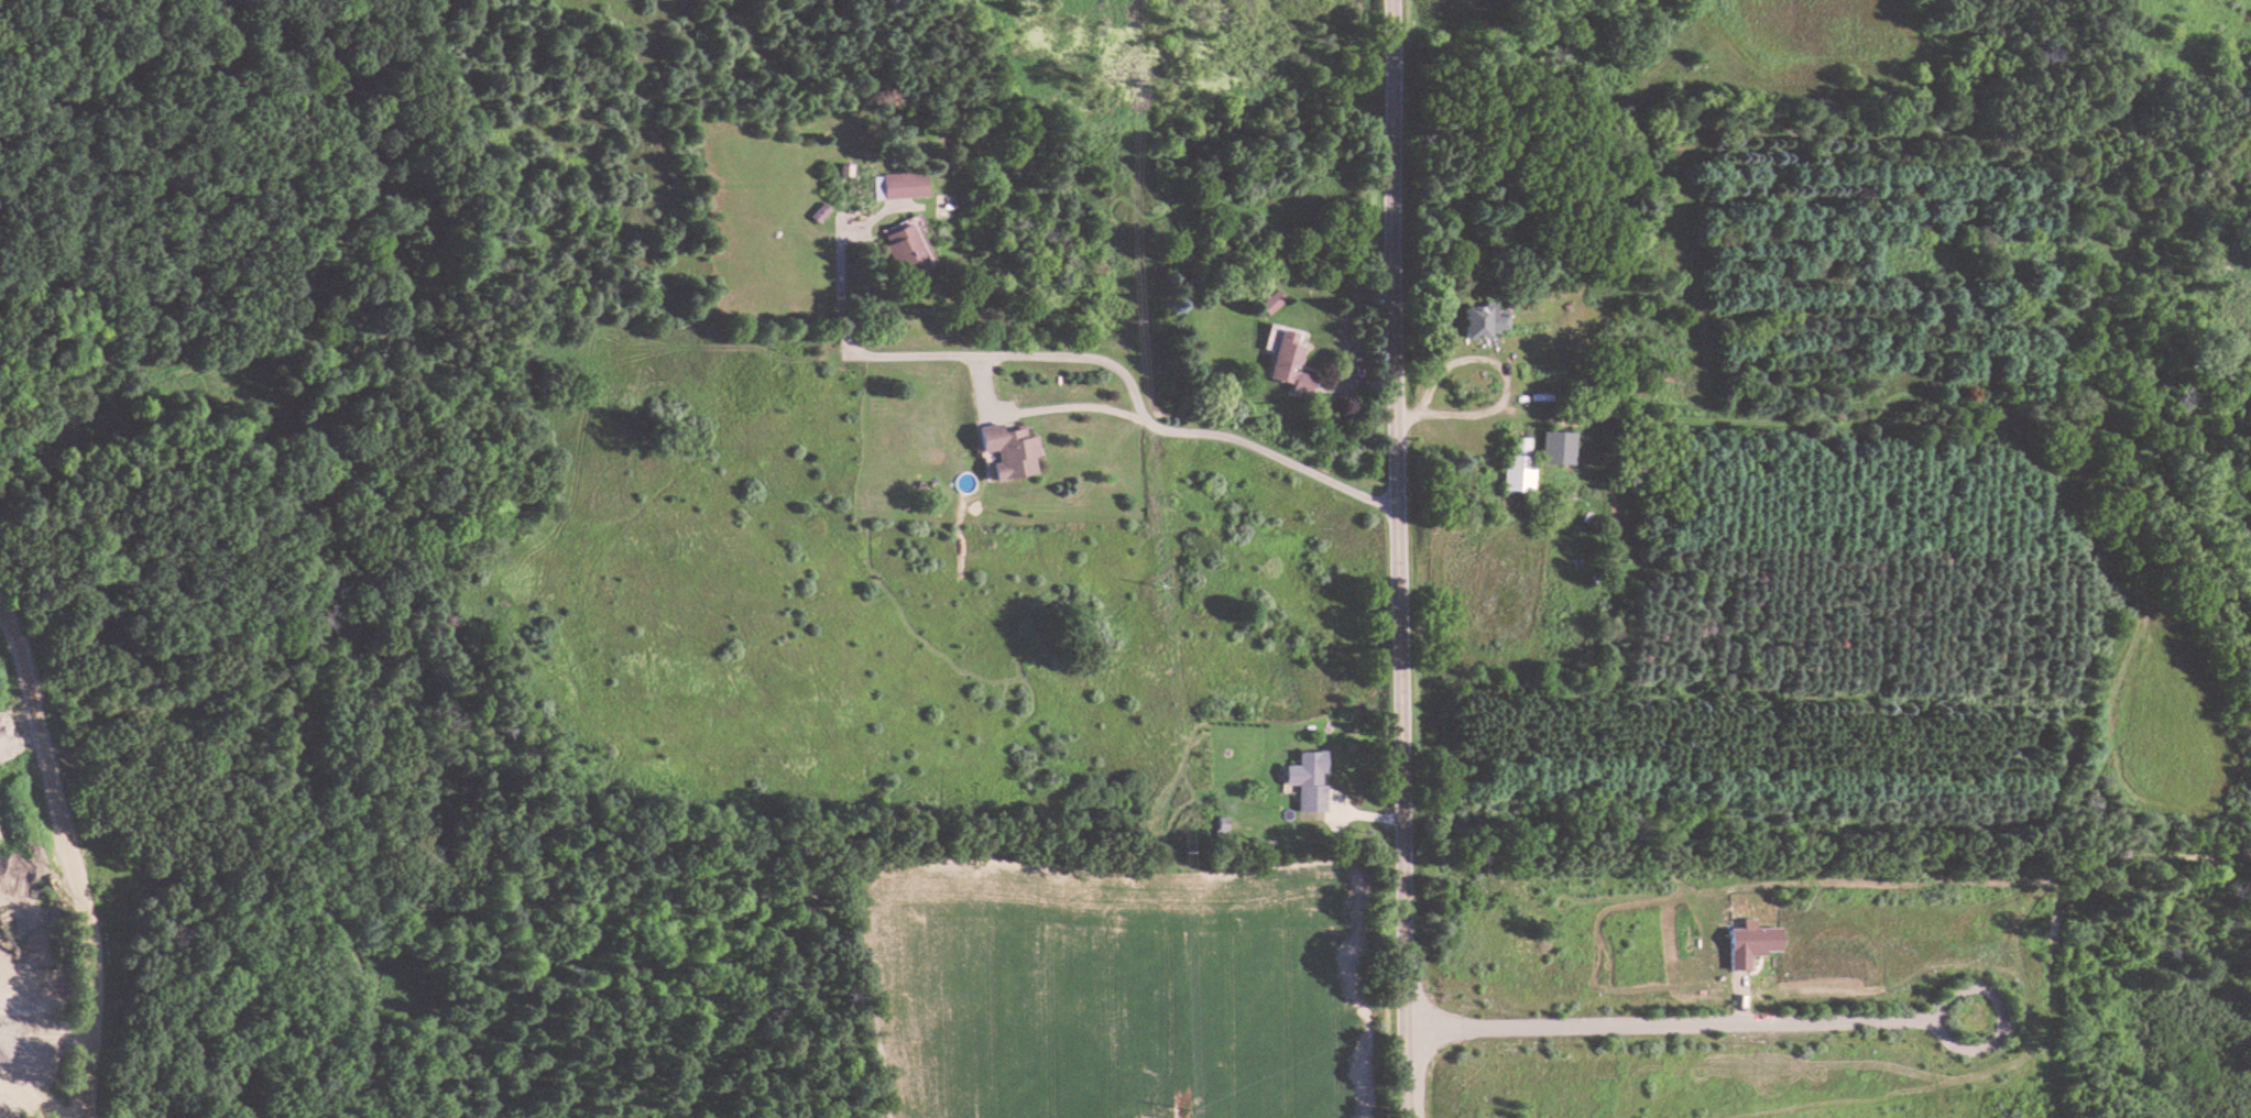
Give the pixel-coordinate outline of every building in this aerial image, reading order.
[(873,174),(874,200),(926,198),(925,173),(873,174)] [(882,234),(899,281),(930,270),(913,223),(882,234)] [(1286,300),(1276,289),(1257,305),(1267,316),(1286,300)] [(1491,340),(1491,331),(1508,332),(1508,307),(1466,306),(1466,340),(1491,340)] [(1305,336),(1279,330),(1269,379),(1292,384),(1290,393),(1309,397),(1313,376),(1297,373),(1305,336)] [(981,453),(995,452),(997,463),(990,464),(992,481),(1039,476),(1034,436),(1026,437),(1025,428),(1002,431),(1001,425),(978,427),(981,453)] [(1534,456),(1529,455),(1530,438),(1506,437),(1503,491),(1532,493),(1534,456)] [(1297,753),(1297,813),(1325,813),(1325,753),(1297,753)]
